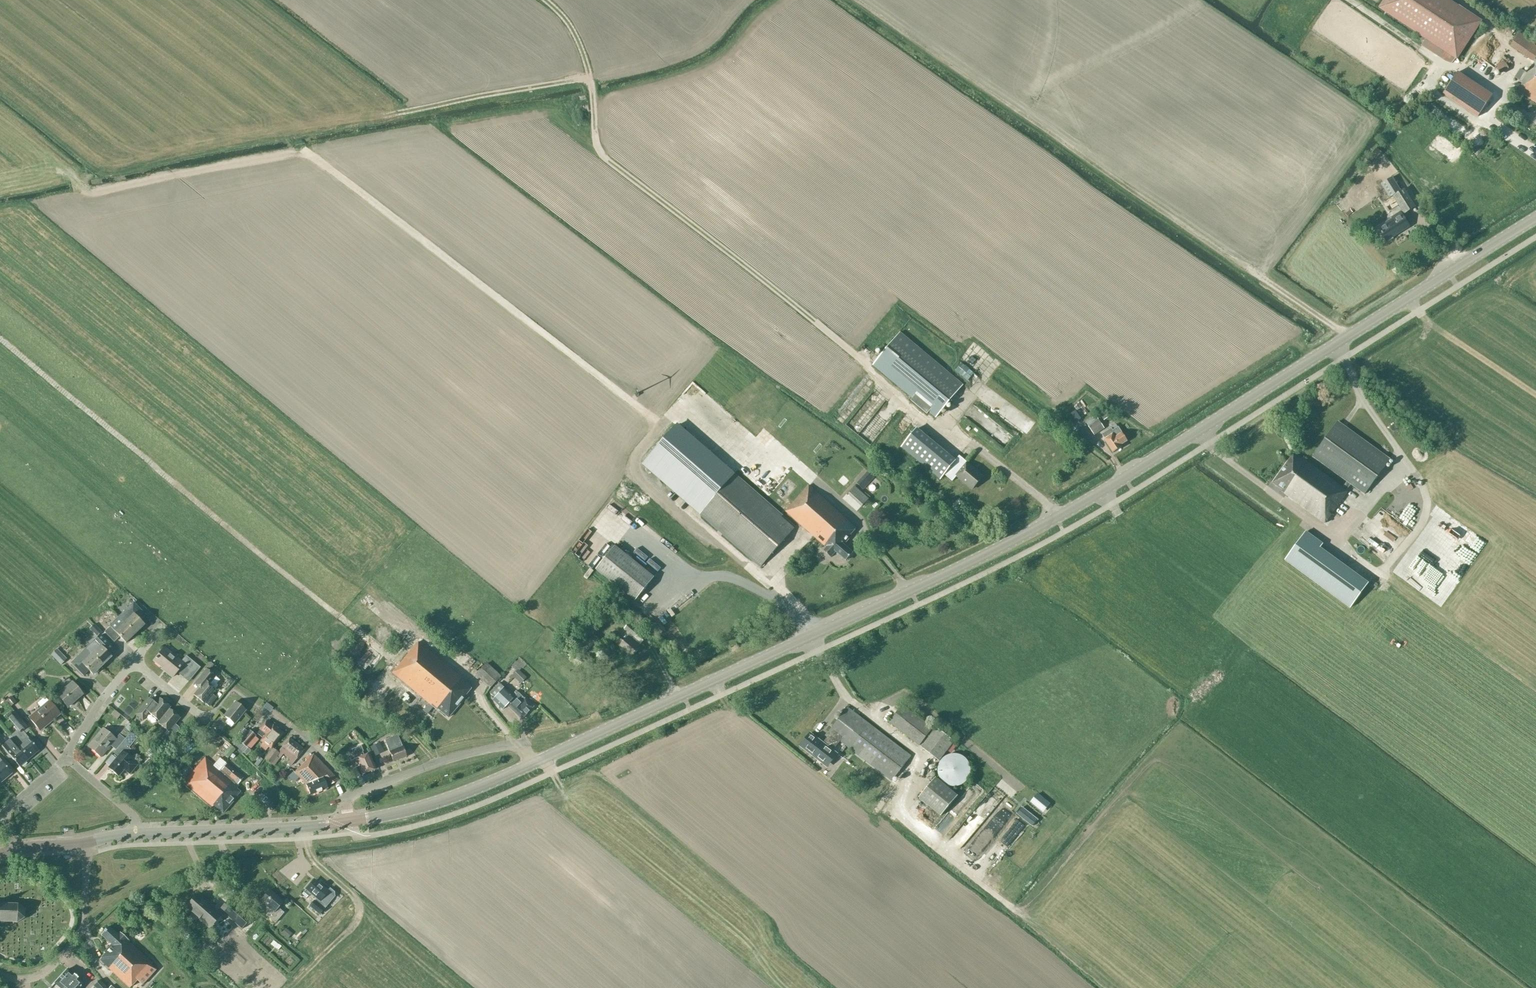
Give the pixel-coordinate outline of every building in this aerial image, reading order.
[(1451,0),(1383,0),(1378,8),(1425,39),(1421,45),(1444,61),(1452,63),(1455,59),(1456,60),(1482,21),(1451,0)] [(1519,33),(1510,46),(1533,62),(1535,58),(1535,46),(1534,45),(1535,43),(1519,33)] [(1534,61),(1527,73),(1520,68),(1514,77),(1522,82),(1517,91),(1535,103),(1535,59),(1534,61)] [(1509,65),(1501,60),(1495,69),(1503,75),(1509,65)] [(1492,95),(1457,71),(1442,94),(1477,118),(1492,95)] [(1451,136),(1458,128),(1429,102),(1422,110),(1451,136)] [(1477,137),(1468,152),(1475,156),(1484,142),(1477,137)] [(1368,155),(1374,161),(1381,154),(1375,148),(1368,155)] [(1415,206),(1404,189),(1404,188),(1400,190),(1391,176),(1381,183),(1389,197),(1392,195),(1404,213),(1415,206)] [(1401,213),(1378,228),(1381,232),(1380,233),(1382,234),(1386,241),(1409,226),(1401,213)] [(963,385),(900,332),(872,365),(936,417),(963,385)] [(959,365),(955,370),(965,378),(963,381),(973,389),(979,382),(959,365)] [(873,393),(844,425),(867,446),(883,429),(870,417),(883,403),(873,393)] [(1099,420),(1089,426),(1094,434),(1104,428),(1099,420)] [(1346,481),(1342,487),(1346,490),(1350,485),(1364,495),(1390,459),(1337,421),(1312,457),(1346,481)] [(1104,439),(1113,452),(1121,447),(1120,445),(1127,441),(1118,427),(1115,424),(1110,427),(1111,429),(1102,434),(1105,438),(1104,439)] [(733,476),(675,426),(643,462),(701,512),(700,513),(761,566),(794,528),(781,517),(782,516),(735,474),(733,476)] [(940,479),(951,466),(955,460),(917,428),(901,447),(940,479)] [(1003,449),(1011,438),(1003,433),(995,444),(1003,449)] [(757,448),(751,457),(759,462),(765,454),(757,448)] [(1007,456),(1015,462),(1019,457),(1011,451),(1007,456)] [(1294,453),(1272,483),(1285,492),(1284,493),(1325,522),(1347,491),(1346,490),(1342,487),(1294,453)] [(958,457),(955,460),(951,466),(959,472),(956,475),(972,489),(982,477),(958,457)] [(852,481),(861,490),(873,476),(864,468),(852,481)] [(842,515),(808,485),(785,511),(826,547),(823,550),(830,557),(836,551),(846,560),(853,553),(844,544),(852,535),(851,534),(856,528),(855,527),(858,523),(845,511),(842,515)] [(869,499),(855,486),(848,494),(862,506),(869,499)] [(1306,531),(1298,542),(1285,560),(1350,607),(1368,583),(1348,568),(1319,548),(1322,544),(1306,531)] [(615,546),(596,569),(635,601),(654,577),(615,546)] [(1448,612),(1468,584),(1429,556),(1421,566),(1422,567),(1410,584),(1448,612)] [(1476,577),(1482,567),(1471,561),(1465,571),(1476,577)] [(124,622),(135,634),(144,625),(139,620),(145,615),(134,603),(119,617),(124,622)] [(108,619),(113,614),(109,609),(104,614),(108,619)] [(135,634),(124,622),(119,617),(104,632),(114,642),(119,636),(126,643),(135,634)] [(619,646),(632,657),(640,648),(639,646),(646,638),(629,623),(624,628),(630,633),(619,646)] [(660,623),(656,626),(661,632),(665,629),(660,623)] [(584,655),(599,640),(591,633),(576,647),(584,655)] [(114,649),(101,635),(95,640),(94,639),(85,648),(87,650),(102,666),(111,657),(108,654),(114,649)] [(465,694),(472,687),(418,642),(392,673),(429,703),(423,710),(427,714),(433,707),(437,710),(438,709),(448,717),(466,695),(465,694)] [(125,654),(132,647),(127,643),(121,650),(125,654)] [(200,667),(195,663),(186,656),(181,662),(164,648),(153,661),(166,671),(165,671),(172,677),(178,670),(190,680),(200,667)] [(93,675),(102,666),(87,650),(82,655),(86,659),(82,663),(77,658),(71,663),(81,673),(86,668),(93,675)] [(56,652),(51,655),(54,661),(59,658),(56,652)] [(489,688),(500,676),(486,663),(476,675),(489,688)] [(204,703),(215,689),(209,684),(215,676),(206,669),(197,679),(202,684),(194,695),(204,703)] [(526,678),(517,670),(511,676),(520,685),(526,678)] [(67,707),(83,694),(72,682),(57,695),(67,707)] [(513,697),(503,687),(498,683),(489,692),(494,697),(492,699),(502,709),(506,705),(521,719),(533,707),(518,693),(513,697)] [(40,707),(48,700),(44,697),(36,703),(40,707)] [(142,720),(149,713),(158,721),(170,707),(160,698),(155,704),(148,699),(136,714),(142,720)] [(834,702),(838,708),(843,705),(840,698),(834,702)] [(41,729),(59,714),(49,701),(30,717),(41,729)] [(224,716),(234,724),(245,710),(235,702),(224,716)] [(932,728),(902,705),(889,722),(919,745),(932,728)] [(840,741),(892,781),(911,756),(848,707),(828,732),(830,733),(840,741)] [(161,738),(167,743),(170,739),(176,732),(171,728),(180,718),(169,709),(158,723),(167,730),(161,738)] [(13,740),(29,758),(39,750),(23,731),(28,727),(14,711),(7,717),(17,730),(10,736),(13,740)] [(115,749),(124,739),(124,738),(136,724),(131,720),(115,739),(103,728),(88,746),(100,757),(110,745),(115,749)] [(258,729),(265,735),(260,741),(271,749),(283,733),(273,725),(272,726),(266,720),(258,729)] [(954,742),(936,728),(921,747),(939,761),(954,742)] [(246,747),(255,736),(249,731),(239,741),(246,747)] [(137,738),(130,732),(124,739),(115,749),(120,753),(108,768),(118,776),(124,769),(129,774),(137,765),(132,760),(126,754),(130,749),(129,747),(137,738)] [(837,754),(833,750),(840,741),(830,733),(823,743),(810,733),(800,746),(827,766),(837,754)] [(389,752),(393,762),(406,756),(397,734),(384,740),(389,752)] [(283,754),(288,757),(290,759),(287,763),(291,765),(303,750),(289,738),(277,753),(272,749),(265,759),(271,763),(276,756),(279,759),(283,754)] [(29,758),(13,740),(9,744),(8,742),(2,746),(19,767),(29,758)] [(382,750),(379,742),(370,746),(373,754),(382,750)] [(362,774),(376,769),(369,753),(364,756),(362,751),(363,751),(361,745),(351,749),(355,759),(350,761),(353,768),(357,766),(358,767),(362,774)] [(938,765),(937,770),(938,774),(940,779),(943,782),(947,785),(951,786),(956,786),(961,785),(965,782),(968,779),(970,774),(970,770),(970,765),(968,761),(965,757),(961,755),(956,753),(951,753),(947,755),(943,757),(940,761),(938,765)] [(326,786),(338,780),(313,754),(294,772),(306,784),(311,795),(327,788),(326,786)] [(237,785),(243,778),(226,764),(220,771),(205,758),(182,784),(211,808),(213,805),(223,813),(237,797),(236,796),(240,792),(236,789),(239,786),(237,785)] [(2,781),(12,773),(0,759),(0,779),(2,781)] [(98,770),(102,762),(97,759),(92,768),(98,770)] [(281,779),(274,773),(269,779),(276,785),(281,779)] [(958,795),(935,777),(918,798),(941,816),(958,795)] [(1050,803),(1038,793),(1030,802),(1042,812),(1050,803)] [(962,796),(948,815),(959,824),(949,838),(963,848),(997,803),(986,794),(977,806),(962,796)] [(1037,819),(1022,806),(1016,813),(1032,826),(1037,819)] [(1002,823),(1010,816),(1003,809),(996,816),(1002,823)] [(995,868),(1026,826),(1013,816),(991,847),(984,842),(979,849),(985,853),(973,869),(981,875),(989,864),(995,868)] [(309,906),(319,914),(326,906),(334,896),(334,892),(329,888),(328,891),(314,879),(306,889),(316,898),(314,901),(309,906)] [(283,902),(269,890),(260,901),(270,909),(266,915),(275,923),(283,913),(276,907),(281,901),(283,902)] [(196,894),(185,907),(205,924),(216,912),(196,894)] [(228,898),(219,908),(241,927),(250,916),(228,898)] [(24,909),(17,904),(0,904),(0,922),(17,922),(24,918),(24,909)] [(154,963),(120,933),(117,936),(108,927),(101,935),(110,943),(103,952),(104,953),(98,959),(128,987),(131,987),(154,963)] [(211,944),(221,941),(219,935),(209,938),(211,944)] [(276,952),(281,947),(272,940),(268,945),(276,952)] [(84,984),(67,969),(55,983),(60,987),(80,987),(84,984)] [(99,980),(93,986),(95,987),(107,987),(99,980)]
